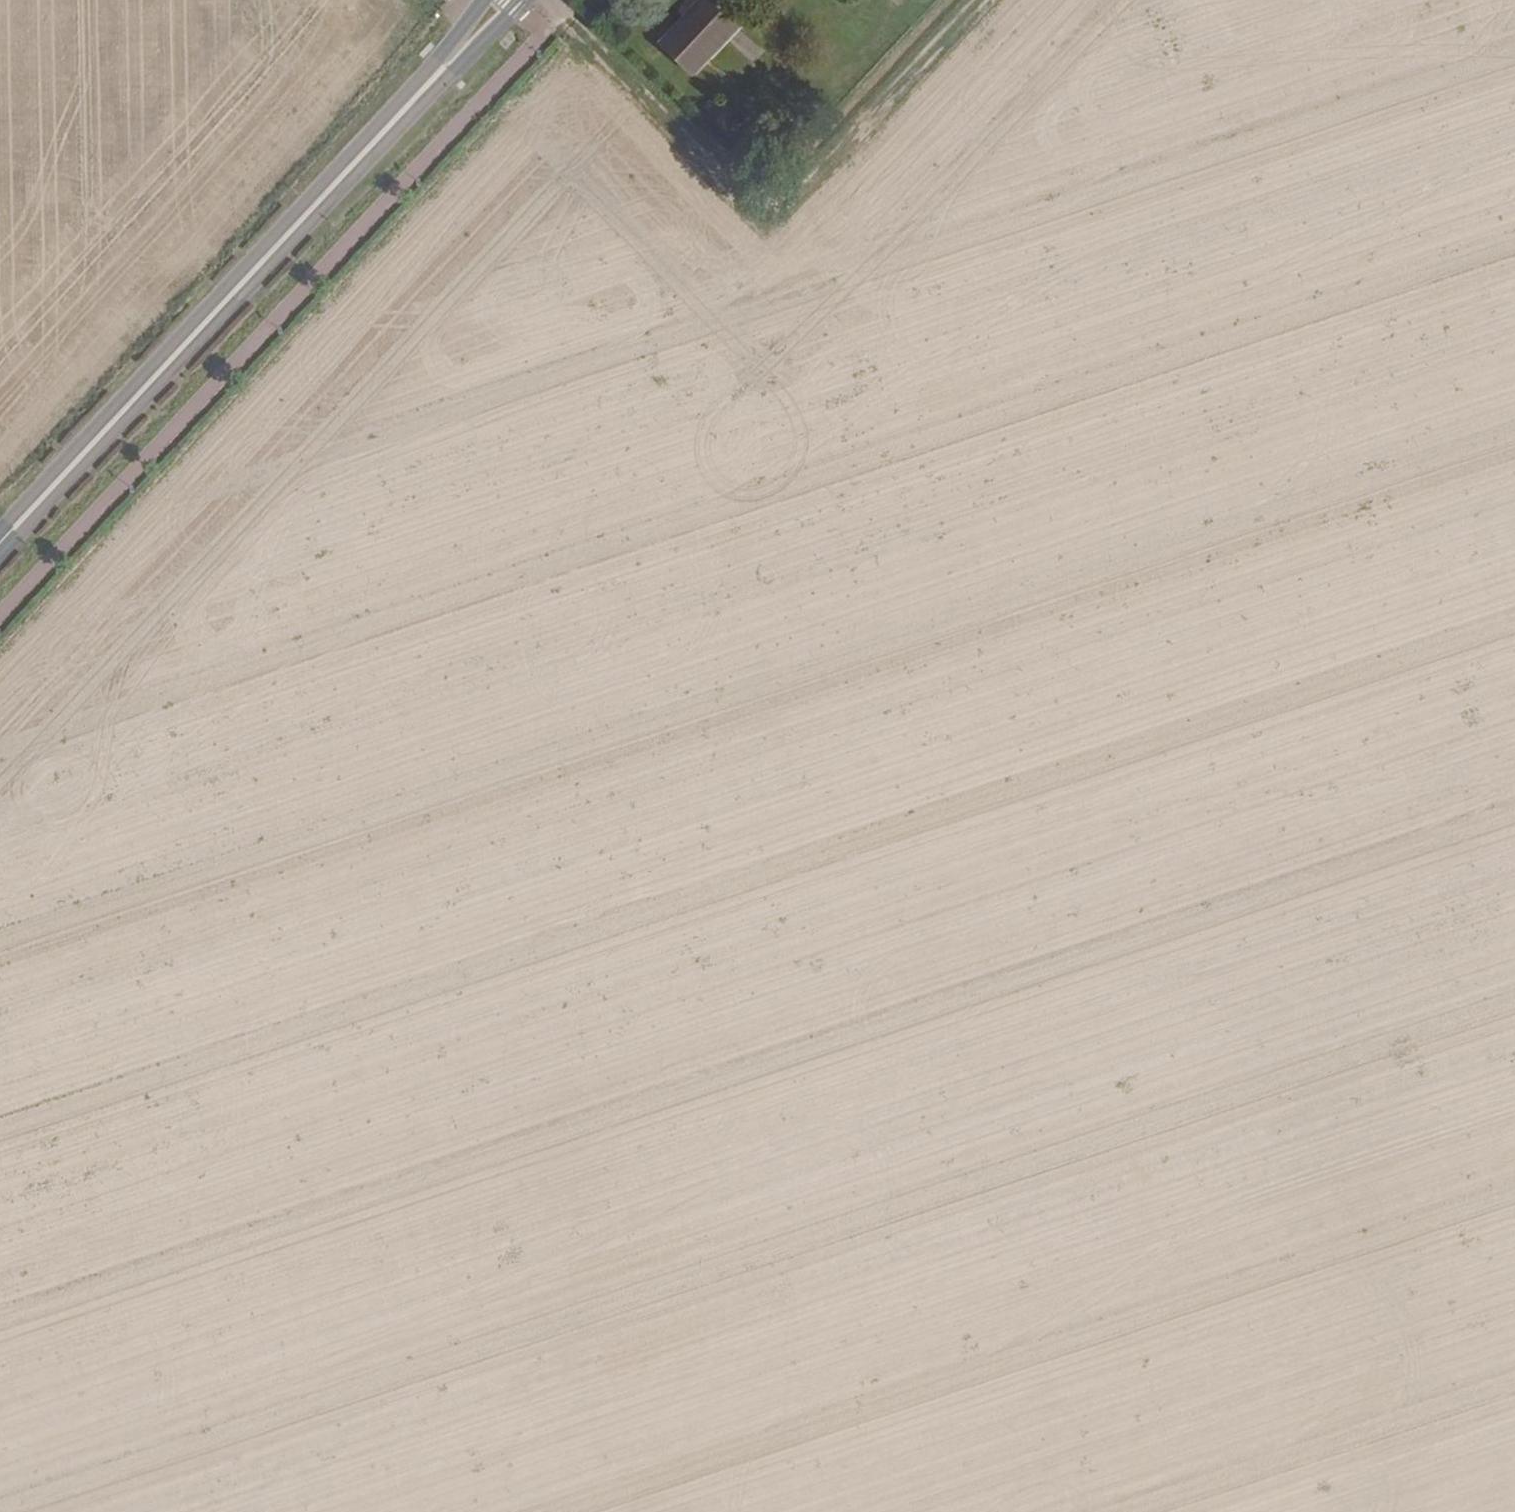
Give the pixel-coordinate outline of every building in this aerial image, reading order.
[(715,0),(700,0),(659,44),(692,74),(740,24),(715,0)]
